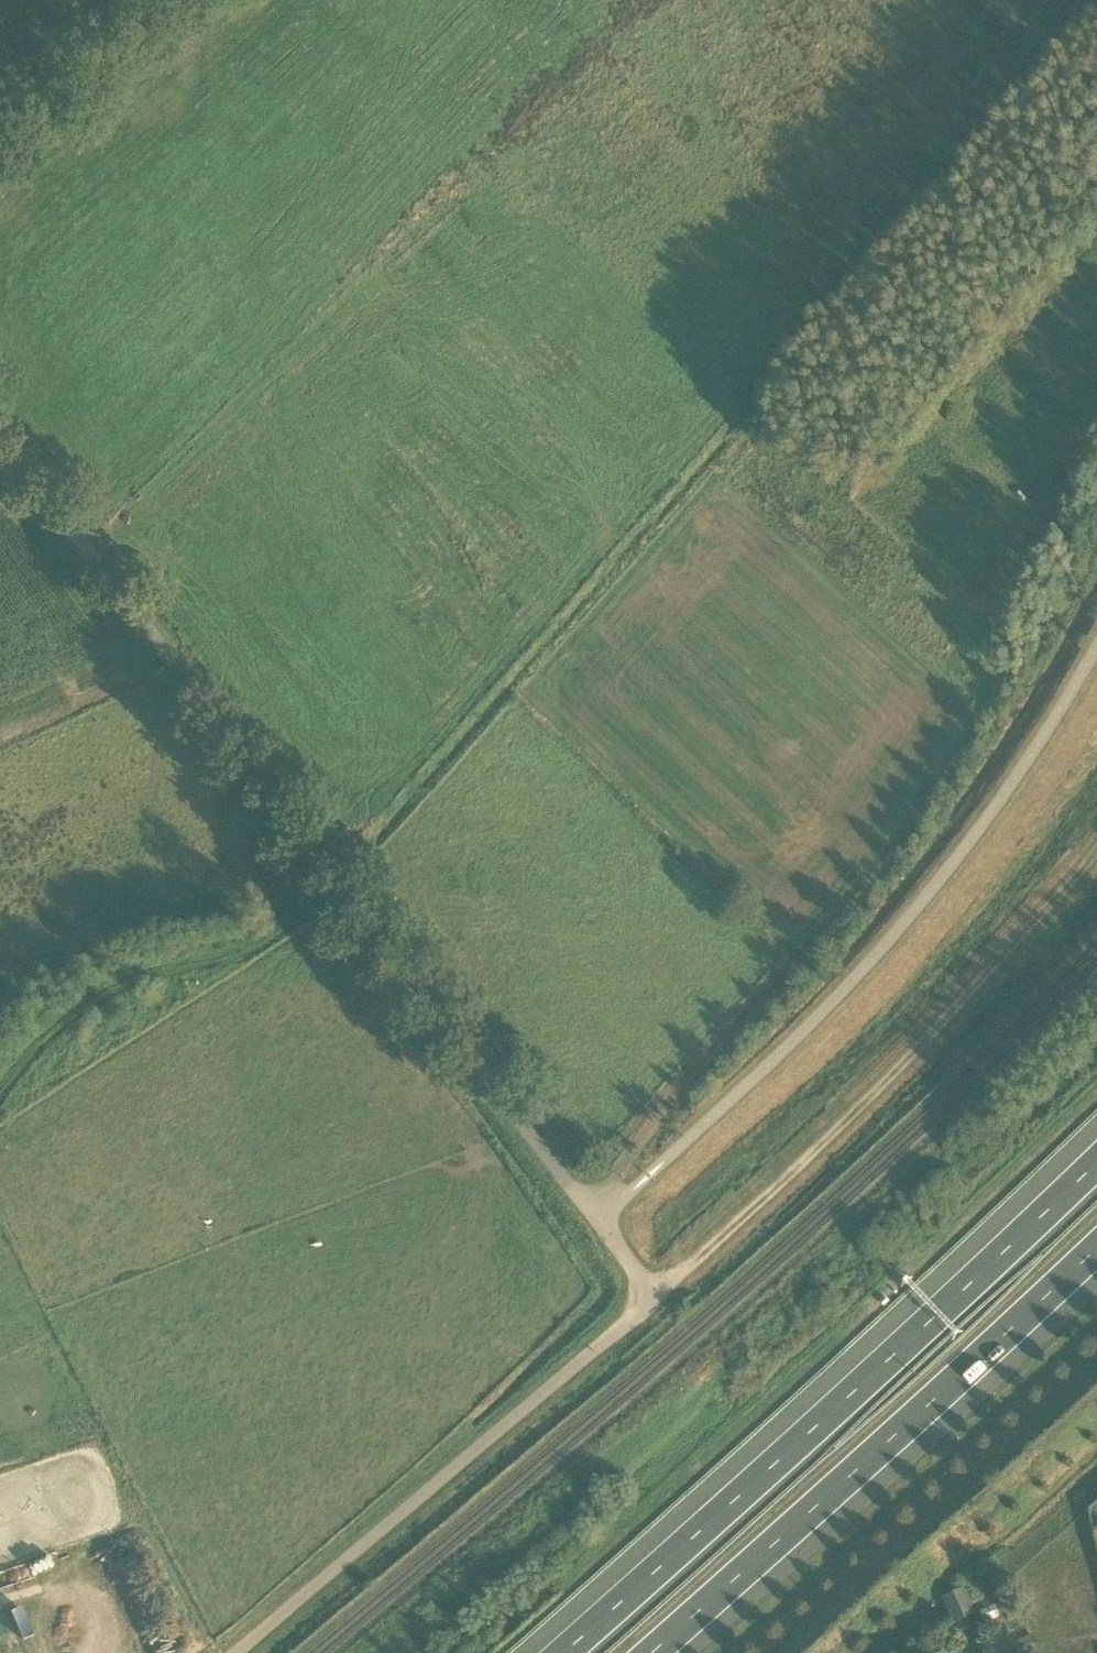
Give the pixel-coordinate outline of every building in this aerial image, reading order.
[(955,1624),(976,1614),(977,1614),(965,1587),(943,1597),(955,1624)]
